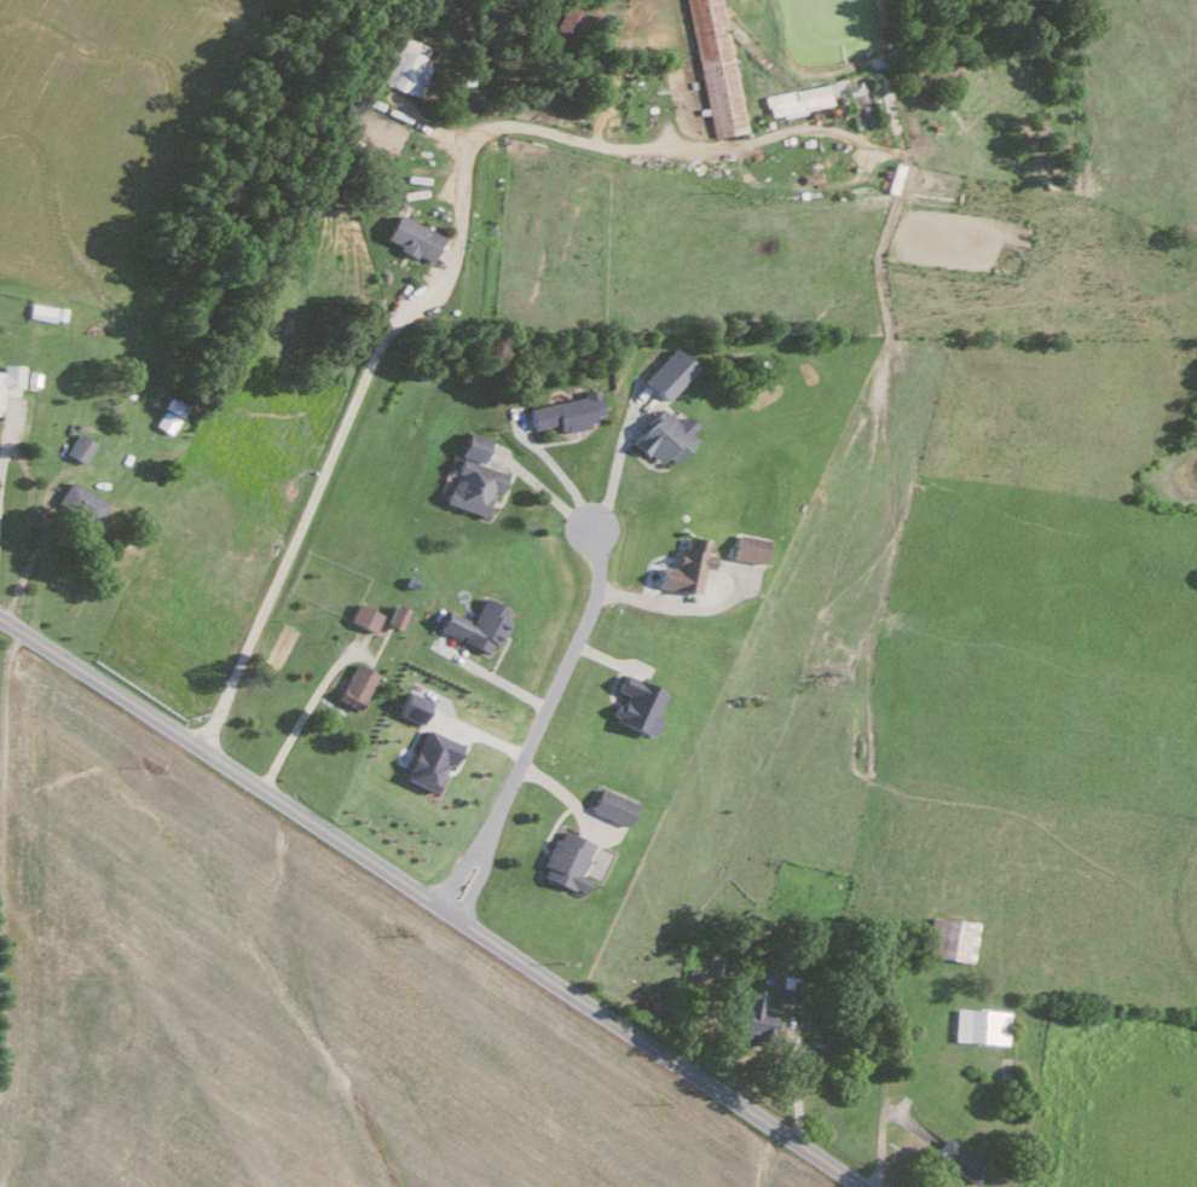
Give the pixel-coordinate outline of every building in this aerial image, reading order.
[(567,34),(581,0),(565,0),(553,27),(567,34)] [(709,135),(741,130),(719,0),(685,0),(709,135)] [(427,45),(394,34),(378,81),(419,95),(430,61),(423,59),(427,45)] [(764,92),(767,112),(829,104),(826,84),(764,92)] [(381,238),(428,261),(441,234),(393,212),(381,238)] [(51,320),(54,307),(29,302),(26,316),(51,320)] [(663,400),(693,367),(671,346),(641,379),(663,400)] [(19,394),(20,364),(0,363),(0,393),(19,394)] [(525,404),(530,427),(555,423),(556,430),(591,423),(589,414),(598,413),(594,391),(525,404)] [(152,423),(168,433),(185,405),(167,393),(159,405),(163,407),(152,423)] [(671,462),(694,438),(660,407),(629,439),(656,464),(664,455),(671,462)] [(455,454),(479,462),(487,437),(463,430),(455,454)] [(93,441),(76,431),(63,453),(81,462),(93,441)] [(443,502),(482,515),(490,489),(497,492),(503,471),(456,456),(452,470),(452,471),(443,502)] [(54,500),(92,524),(105,503),(68,479),(54,500)] [(761,561),(764,536),(733,533),(730,558),(761,561)] [(694,592),(699,567),(706,568),(709,553),(704,552),(706,539),(683,535),(681,546),(675,545),(671,567),(656,565),(652,585),(694,592)] [(443,609),(435,628),(458,638),(457,640),(485,652),(489,642),(495,645),(505,621),(502,620),(507,608),(479,596),(469,620),(443,609)] [(372,631),(380,613),(355,602),(346,620),(372,631)] [(405,608),(393,603),(384,623),(396,628),(405,608)] [(374,671),(351,662),(336,700),(359,709),(374,671)] [(607,719),(646,734),(663,691),(625,675),(607,719)] [(394,713),(416,724),(429,699),(406,687),(394,713)] [(400,778),(431,792),(444,761),(450,764),(459,743),(423,727),(400,778)] [(587,810),(623,825),(633,802),(597,787),(587,810)] [(590,842),(556,828),(537,876),(579,893),(585,878),(577,875),(590,842)] [(971,961),(975,921),(927,916),(923,956),(971,961)] [(791,976),(781,974),(777,1000),(787,1002),(791,976)] [(765,990),(746,988),(741,1032),(769,1035),(771,1010),(763,1009),(765,990)] [(1005,1042),(1006,1009),(953,1008),(953,1041),(1005,1042)] [(983,1161),(944,1136),(930,1157),(970,1182),(983,1161)]
